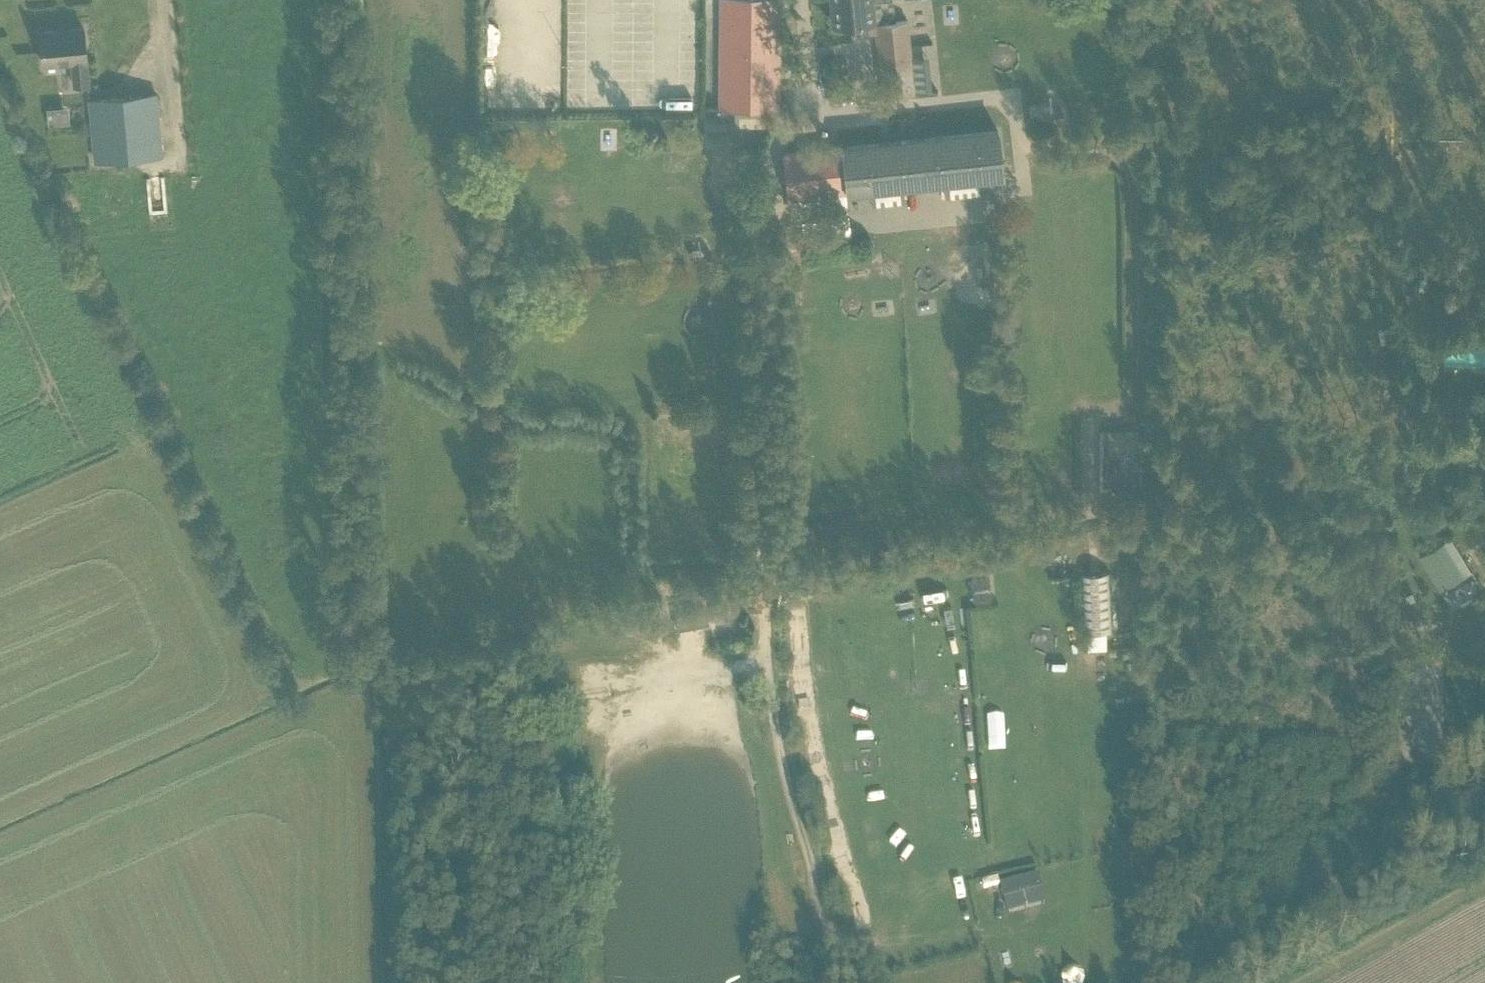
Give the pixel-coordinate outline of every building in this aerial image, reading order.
[(719,109),(779,110),(780,18),(780,0),(720,0),(720,17),(719,109)] [(832,28),(867,25),(868,35),(875,35),(876,38),(881,98),(915,95),(908,21),(874,24),(872,2),(887,0),(830,0),(832,28)] [(43,65),(71,62),(74,86),(88,85),(86,61),(83,28),(68,29),(69,32),(58,33),(58,30),(40,32),(43,65)] [(156,94),(89,101),(90,121),(93,148),(160,142),(158,114),(156,94)] [(998,132),(843,148),(847,192),(1003,176),(998,132)] [(843,148),(783,154),(787,198),(847,192),(843,148)] [(1418,556),(1439,593),(1473,572),(1451,537),(1418,556)] [(1111,631),(1108,572),(1083,573),(1085,632),(1111,631)] [(973,577),(971,579),(972,585),(974,587),(988,586),(989,585),(990,583),(989,577),(987,575),(973,577)] [(974,591),(972,594),(973,600),(975,602),(989,600),(991,598),(991,592),(988,590),(974,591)] [(1003,912),(1042,902),(1034,872),(995,883),(1003,912)] [(1061,973),(1069,982),(1076,982),(1084,977),(1074,963),(1061,973)]
